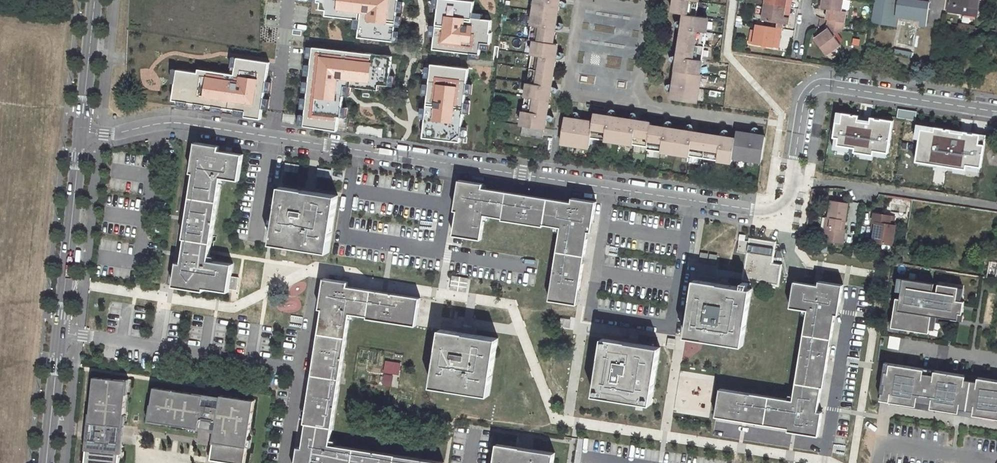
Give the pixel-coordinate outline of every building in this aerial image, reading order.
[(358,39),(394,43),(398,0),(317,0),(316,3),(320,4),(319,12),(325,12),(325,17),(360,21),(358,39)] [(440,0),(436,51),(480,55),(481,43),(492,44),(493,35),(491,35),(492,22),(474,20),(475,3),(440,0)] [(555,4),(556,0),(535,0),(529,35),(531,35),(530,40),(536,41),(535,44),(534,44),(521,121),(523,121),(523,125),(544,129),(544,124),(546,125),(547,118),(543,118),(544,111),(548,112),(549,105),(548,104),(549,96),(551,97),(552,89),(548,89),(549,82),(553,82),(554,76),(552,76),(554,67),(555,67),(556,61),(552,60),(553,53),(557,54),(559,47),(557,47),(557,44),(552,43),(553,38),(554,39),(556,32),(551,32),(552,25),(557,26),(558,19),(556,19),(558,11),(559,11),(560,4),(555,4)] [(681,38),(683,38),(681,46),(680,46),(678,56),(683,57),(682,60),(678,59),(677,66),(678,66),(677,74),(676,74),(674,85),(678,85),(678,88),(673,88),(672,94),(674,94),(673,99),(694,102),(694,97),(696,98),(708,21),(707,21),(707,18),(695,16),(696,12),(697,12),(699,0),(679,0),(678,2),(674,1),(672,8),(674,8),(674,12),(686,13),(686,18),(684,18),(683,25),(687,26),(687,29),(682,28),(681,38)] [(841,11),(843,0),(823,0),(822,8),(830,10),(829,19),(844,22),(846,12),(841,11)] [(921,25),(921,26),(926,26),(929,2),(913,0),(875,0),(872,21),(895,25),(896,15),(897,9),(922,14),(922,20),(921,25)] [(949,11),(976,15),(978,0),(950,0),(949,11)] [(765,3),(762,20),(788,24),(789,17),(784,16),(785,6),(765,3)] [(922,20),(922,14),(897,9),(896,15),(922,20)] [(829,29),(815,39),(827,56),(841,45),(834,36),(843,29),(844,22),(829,19),(828,27),(829,29)] [(756,25),(753,44),(772,47),(774,38),(774,35),(780,35),(781,29),(756,25)] [(313,47),(304,127),(336,130),(338,116),(341,117),(344,86),(378,89),(378,84),(388,85),(391,55),(313,47)] [(261,119),(269,61),(237,57),(235,74),(198,69),(198,72),(177,70),(173,100),(246,110),(245,117),(261,119)] [(468,68),(431,64),(423,138),(461,142),(468,68)] [(916,111),(898,108),(896,117),(915,120),(916,111)] [(836,138),(834,150),(858,153),(857,157),(875,160),(875,156),(887,158),(893,120),(882,119),(882,120),(876,120),(877,118),(872,117),(871,121),(859,119),(860,115),(855,115),(855,116),(852,115),(852,114),(838,112),(834,138),(836,138)] [(668,132),(661,131),(662,126),(655,126),(655,127),(650,126),(651,123),(647,123),(647,122),(640,120),(639,125),(633,124),(634,119),(628,118),(628,120),(618,119),(618,117),(612,116),(611,121),(604,119),(605,115),(598,114),(598,115),(595,115),(593,123),(589,123),(589,121),(579,120),(579,124),(575,124),(576,119),(569,118),(569,120),(565,119),(562,140),(566,141),(566,143),(585,147),(585,145),(590,146),(591,136),(594,137),(594,138),(643,146),(643,145),(647,145),(647,148),(651,148),(651,149),(727,161),(728,160),(732,161),(733,155),(738,155),(738,157),(758,160),(758,159),(762,159),(765,138),(761,137),(761,135),(755,134),(755,139),(751,139),(751,133),(742,132),(741,134),(737,133),(735,140),(731,139),(731,137),(725,136),(724,141),(717,140),(718,135),(711,134),(711,136),(702,134),(703,133),(696,132),(696,136),(689,135),(690,131),(683,130),(683,132),(676,130),(676,129),(668,127),(668,132)] [(967,172),(968,168),(983,170),(988,138),(918,128),(916,142),(920,143),(917,165),(967,172)] [(192,172),(186,214),(189,214),(188,220),(185,219),(182,237),(185,237),(182,255),(185,256),(184,262),(181,262),(176,261),(172,284),(202,289),(203,286),(227,290),(227,287),(236,288),(238,276),(229,275),(231,263),(207,259),(220,175),(237,179),(242,153),(224,150),(224,154),(217,153),(217,149),(218,145),(195,141),(190,171),(192,172)] [(483,183),(459,179),(456,199),(459,200),(462,200),(461,210),(458,209),(454,234),(481,239),(485,214),(502,217),(502,219),(543,226),(544,223),(561,226),(549,299),(577,303),(581,279),(578,279),(579,272),(582,272),(589,230),(585,230),(587,220),(590,221),(593,221),(596,201),(573,197),(572,202),(523,194),(523,197),(513,195),(513,193),(482,188),(483,183)] [(280,186),(271,242),(328,251),(337,194),(312,191),(312,195),(296,192),(297,188),(280,186)] [(848,204),(831,201),(828,218),(826,218),(824,233),(826,234),(825,241),(843,244),(845,230),(844,230),(840,229),(841,221),(845,221),(848,204)] [(890,216),(874,213),(873,222),(875,223),(874,230),(872,241),(883,243),(891,244),(894,225),(888,224),(890,216)] [(749,238),(742,280),(777,286),(781,265),(771,264),(774,243),(749,238)] [(863,245),(854,244),(852,257),(861,258),(863,245)] [(444,462),(329,444),(349,312),(368,315),(367,317),(415,325),(420,297),(387,292),(387,295),(378,294),(379,291),(346,286),(347,281),(324,277),(320,298),(324,299),(322,307),(316,350),(319,351),(318,358),(315,357),(308,399),(312,399),(311,405),(307,405),(304,422),(306,422),(303,447),(297,446),(295,462),(443,462),(444,462)] [(934,283),(903,278),(900,298),(896,298),(892,319),(898,320),(897,328),(929,333),(932,315),(958,320),(959,313),(962,314),(964,301),(956,300),(958,287),(938,284),(937,291),(933,291),(934,283)] [(695,280),(686,336),(743,345),(752,289),(748,288),(749,283),(743,282),(742,287),(728,285),(727,289),(712,287),(713,283),(695,280)] [(835,314),(832,314),(834,304),(837,305),(840,305),(843,285),(820,281),(819,286),(795,282),(790,307),(809,310),(794,401),(721,389),(716,416),(741,420),(741,417),(748,418),(748,421),(789,428),(790,425),(799,426),(799,430),(798,432),(818,436),(823,412),(817,411),(821,387),(823,387),(827,363),(825,362),(826,355),(828,356),(835,314)] [(473,338),(457,336),(458,332),(441,329),(431,385),(488,395),(498,338),(474,334),(473,338)] [(889,336),(887,348),(897,350),(900,338),(889,336)] [(635,348),(620,345),(621,341),(603,338),(594,395),(651,404),(660,347),(636,343),(635,348)] [(891,402),(896,365),(886,364),(880,400),(891,402)] [(891,402),(898,403),(903,366),(896,365),(891,402)] [(978,378),(977,381),(964,379),(965,376),(934,371),(934,375),(923,373),(924,369),(903,366),(898,403),(916,406),(916,405),(931,408),(930,408),(959,413),(959,412),(973,414),(973,415),(996,419),(996,381),(978,378)] [(85,462),(119,462),(121,443),(111,442),(113,425),(123,426),(127,384),(121,383),(121,380),(94,377),(89,423),(94,423),(92,440),(87,440),(85,462)] [(154,387),(151,411),(154,411),(153,421),(199,428),(200,418),(217,421),(211,459),(230,462),(236,462),(244,462),(254,400),(221,395),(219,402),(203,399),(204,394),(154,387)] [(494,462),(553,462),(554,452),(530,449),(529,453),(514,451),(515,446),(497,443),(494,462)]
